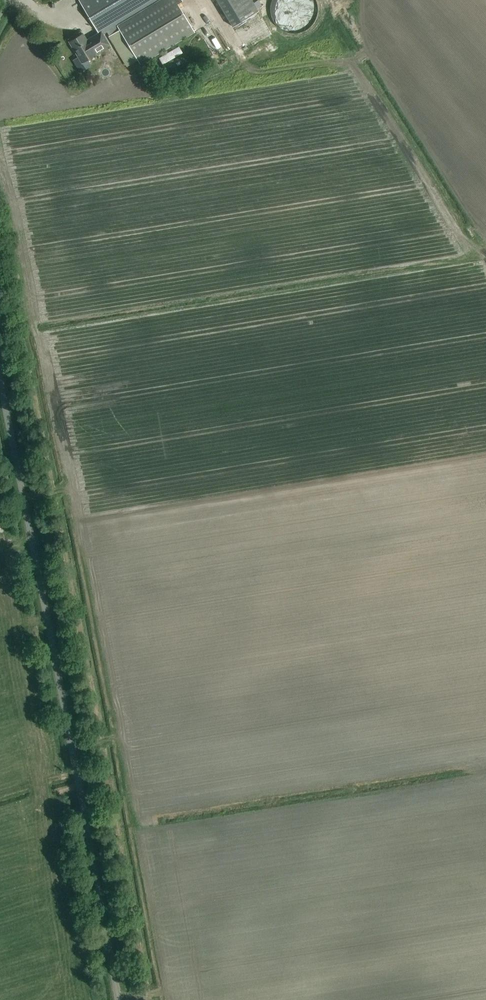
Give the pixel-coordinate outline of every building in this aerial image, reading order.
[(194,32),(175,0),(80,0),(99,33),(87,40),(83,33),(69,42),(82,63),(95,55),(95,53),(109,45),(103,34),(107,31),(127,66),(138,59),(141,64),(194,32)] [(232,27),(259,11),(252,0),(216,0),(232,27)] [(272,5),(272,11),(274,17),(277,22),(281,26),(286,30),(292,31),(297,32),(303,30),(309,28),(313,24),(317,19),(319,14),(319,8),(319,2),(318,0),(274,0),(272,5)]
